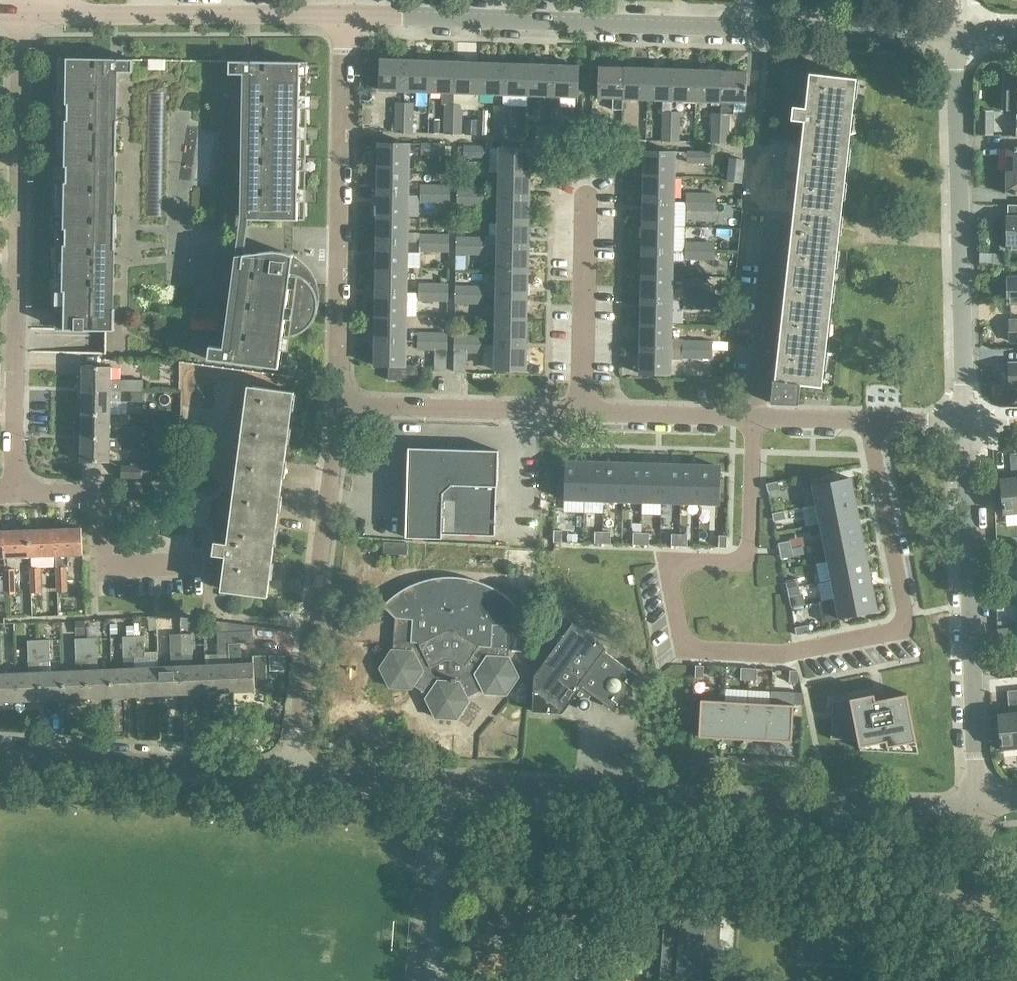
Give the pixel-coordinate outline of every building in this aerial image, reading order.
[(64,330),(105,330),(106,330),(111,72),(132,73),(133,59),(66,58),(66,72),(58,72),(55,310),(64,310),(64,330)] [(380,90),(405,91),(406,60),(381,60),(380,90)] [(431,61),(406,60),(405,91),(430,92),(431,61)] [(307,62),(229,61),(229,74),(244,75),(250,74),(248,219),(248,220),(305,221),(307,62)] [(431,61),(430,92),(454,92),(455,62),(431,61)] [(480,63),(455,62),(454,92),(479,93),(480,63)] [(479,93),(504,94),(505,64),(480,63),(479,93)] [(529,65),(505,64),(504,94),(528,95),(529,65)] [(554,65),(529,65),(528,95),(553,96),(554,65)] [(553,96),(578,97),(579,66),(554,65),(553,96)] [(623,110),(623,99),(624,68),(599,67),(598,98),(613,98),(613,110),(623,110)] [(623,99),(648,99),(649,69),(624,68),(623,99)] [(673,70),(649,69),(648,99),(662,100),(662,112),(664,112),(672,112),(672,100),(673,70)] [(698,70),(673,70),(672,100),(697,101),(698,70)] [(697,101),(721,102),(722,71),(698,70),(697,101)] [(748,72),(722,71),(721,102),(721,114),(729,114),(734,115),(734,102),(747,103),(748,72)] [(822,386),(856,79),(815,74),(782,378),(773,377),(771,400),(798,403),(801,384),(822,386)] [(1016,137),(1016,76),(1005,76),(1004,111),(1016,112),(1016,137)] [(396,103),(396,117),(412,118),(412,103),(396,103)] [(445,119),(461,120),(461,105),(445,104),(445,119)] [(494,121),(510,122),(511,107),(494,106),(494,121)] [(793,107),(792,120),(806,121),(807,108),(793,107)] [(488,135),(489,110),(479,110),(478,135),(488,135)] [(664,112),(663,125),(672,126),(671,129),(680,129),(680,112),(672,112),(664,112)] [(721,127),(721,131),(729,131),(729,114),(721,114),(713,114),(713,127),(721,127)] [(412,118),(396,117),(395,132),(412,133),(412,118)] [(461,120),(445,119),(445,134),(461,134),(461,120)] [(510,122),(494,121),(493,136),(510,136),(510,122)] [(671,129),(672,126),(663,125),(663,142),(679,142),(680,129),(671,129)] [(551,143),(551,127),(537,126),(536,142),(551,143)] [(551,127),(551,143),(566,143),(566,127),(551,127)] [(729,144),(729,131),(721,131),(721,127),(713,127),(713,144),(729,144)] [(620,129),(607,128),(607,144),(624,145),(624,137),(620,136),(620,129)] [(637,129),(620,129),(620,136),(624,137),(624,145),(637,145),(637,129)] [(409,143),(379,143),(379,168),(409,168),(409,143)] [(445,154),(445,144),(421,144),(421,154),(445,154)] [(488,146),(464,146),(464,156),(488,156),(488,146)] [(499,171),(530,172),(530,147),(500,147),(499,171)] [(1006,171),(1016,171),(1016,147),(1006,147),(1006,171)] [(645,151),(645,175),(675,176),(675,151),(645,151)] [(711,162),(711,152),(688,152),(687,162),(711,162)] [(731,158),(728,180),(741,182),(744,160),(731,158)] [(477,160),(461,161),(461,170),(477,170),(477,160)] [(409,168),(379,168),(378,192),(409,193),(409,168)] [(529,197),(530,172),(499,171),(499,196),(529,197)] [(1006,171),(1006,194),(1016,194),(1016,171),(1006,171)] [(675,176),(645,175),(644,200),(674,201),(675,176)] [(435,202),(435,186),(420,186),(420,194),(420,202),(435,202)] [(450,186),(435,186),(435,202),(450,202),(450,186)] [(472,204),(473,188),(458,187),(457,204),(472,204)] [(473,188),(472,204),(487,204),(487,188),(473,188)] [(409,193),(378,192),(378,217),(408,217),(408,206),(420,207),(420,202),(420,194),(408,194),(409,193)] [(701,210),(702,193),(687,193),(687,210),(701,210)] [(702,193),(701,210),(716,210),(716,194),(702,193)] [(529,197),(499,196),(498,221),(529,221),(529,197)] [(674,201),(644,200),(644,225),(674,225),(674,201)] [(408,217),(378,217),(378,242),(408,242),(408,217)] [(1007,218),(1007,223),(1002,223),(1002,239),(1007,239),(1007,244),(1011,244),(1011,250),(1016,250),(1016,218),(1007,218)] [(529,221),(498,221),(498,245),(528,246),(529,221)] [(674,225),(644,225),(643,250),(673,250),(674,225)] [(434,251),(434,235),(419,235),(419,242),(419,251),(434,251)] [(449,235),(434,235),(434,251),(449,252),(449,235)] [(471,253),(471,237),(456,237),(456,253),(471,253)] [(471,237),(471,253),(486,253),(486,237),(471,237)] [(408,242),(378,242),(377,266),(407,267),(408,253),(419,253),(419,251),(419,242),(408,242)] [(700,259),(700,243),(685,243),(685,259),(700,259)] [(700,243),(700,259),(715,259),(715,243),(700,243)] [(528,271),(528,246),(498,245),(497,270),(528,271)] [(643,250),(643,274),(673,275),(673,250),(643,250)] [(209,346),(208,360),(279,369),(282,338),(289,338),(296,336),(302,333),(308,329),(312,323),(315,317),(317,310),(317,303),(316,296),(313,290),(309,284),(304,280),(298,276),(291,274),(293,256),(288,254),(282,252),(276,252),(271,252),(251,254),(243,255),(241,269),(242,269),(231,350),(225,349),(209,346)] [(407,267),(377,266),(377,291),(407,291),(407,267)] [(528,271),(497,270),(497,295),(527,295),(528,271)] [(673,275),(643,274),(642,299),(672,299),(673,275)] [(1008,304),(1016,304),(1016,277),(1007,277),(1007,281),(1001,281),(1002,300),(1007,300),(1008,304)] [(433,300),(434,284),(419,284),(419,300),(433,300)] [(449,284),(434,284),(433,300),(448,301),(449,284)] [(470,302),(470,286),(455,286),(455,302),(470,302)] [(470,286),(470,302),(485,303),(485,286),(470,286)] [(407,291),(377,291),(376,316),(406,316),(407,291)] [(699,308),(699,292),(685,292),(684,308),(699,308)] [(699,292),(699,308),(714,308),(714,292),(699,292)] [(527,295),(497,295),(496,319),(527,320),(527,295)] [(672,299),(642,299),(642,324),(672,324),(672,299)] [(406,316),(376,316),(376,340),(406,341),(406,316)] [(527,320),(496,319),(496,344),(526,345),(527,320)] [(1008,320),(1008,341),(1016,341),(1016,320),(1008,320)] [(642,324),(641,348),(671,349),(672,324),(642,324)] [(433,350),(433,333),(418,333),(418,349),(433,350)] [(448,350),(448,334),(433,333),(433,350),(435,350),(447,350),(448,350)] [(453,351),(454,351),(467,351),(468,351),(469,335),(454,335),(453,351)] [(470,352),(485,352),(485,336),(470,336),(470,352)] [(406,341),(376,340),(375,365),(389,365),(389,380),(418,380),(418,365),(406,365),(406,341)] [(698,358),(698,341),(683,341),(683,357),(698,358)] [(698,341),(698,358),(713,358),(713,342),(698,341)] [(526,369),(526,345),(496,344),(495,369),(526,369)] [(671,349),(641,348),(641,373),(671,374),(671,349)] [(447,350),(435,350),(435,372),(447,372),(447,350)] [(466,372),(467,351),(454,351),(454,371),(466,372)] [(1009,387),(1016,387),(1016,364),(1009,364),(1009,387)] [(83,365),(82,389),(110,390),(142,391),(143,380),(110,379),(111,366),(83,365)] [(226,591),(267,597),(294,392),(253,386),(226,591)] [(82,389),(82,413),(110,414),(110,401),(142,402),(142,391),(110,390),(82,389)] [(82,413),(81,437),(109,438),(110,414),(82,413)] [(119,427),(119,438),(141,439),(142,428),(119,427)] [(120,449),(141,450),(141,439),(119,438),(109,438),(81,437),(81,461),(109,462),(109,450),(120,450),(120,449)] [(442,534),(495,536),(497,486),(499,450),(409,447),(406,537),(442,538),(442,534)] [(1012,478),(1000,479),(1003,514),(1016,513),(1016,455),(1010,456),(1012,478)] [(564,500),(584,500),(585,463),(566,462),(564,500)] [(605,464),(585,463),(584,500),(603,501),(605,464)] [(623,501),(624,464),(605,464),(603,501),(623,501)] [(642,502),(644,465),(624,464),(623,501),(642,502)] [(142,466),(121,465),(120,478),(141,479),(142,466)] [(642,502),(662,503),(663,465),(644,465),(642,502)] [(683,466),(663,465),(662,503),(681,503),(683,466)] [(681,503),(701,504),(702,467),(683,466),(681,503)] [(722,467),(702,467),(701,504),(720,504),(722,467)] [(813,485),(816,504),(853,496),(849,477),(813,485)] [(767,484),(768,492),(780,489),(778,482),(767,484)] [(857,516),(853,496),(816,504),(820,523),(857,516)] [(786,519),(784,511),(772,513),(774,521),(786,519)] [(820,523),(824,542),(861,535),(857,516),(820,523)] [(67,566),(66,555),(82,554),(81,528),(55,529),(56,555),(55,555),(57,592),(67,591),(66,567),(67,566)] [(55,529),(29,530),(30,556),(55,555),(56,555),(55,529)] [(29,530),(3,531),(4,557),(30,556),(29,530)] [(554,530),(554,542),(562,543),(562,531),(554,530)] [(603,532),(595,532),(595,544),(603,544),(603,532)] [(603,544),(611,544),(611,532),(603,532),(603,544)] [(633,545),(641,545),(641,533),(633,533),(633,545)] [(641,533),(641,545),(649,545),(649,533),(641,533)] [(672,546),(680,546),(680,534),(672,534),(672,546)] [(687,546),(688,534),(680,534),(680,546),(687,546)] [(719,547),(727,548),(727,536),(719,535),(719,547)] [(864,554),(861,535),(824,542),(828,561),(864,554)] [(790,541),(778,543),(780,551),(792,549),(790,541)] [(215,542),(213,555),(226,557),(228,544),(215,542)] [(782,559),(793,556),(792,549),(780,551),(782,559)] [(828,561),(832,580),(868,573),(864,554),(828,561)] [(39,568),(30,568),(31,593),(41,592),(39,568)] [(13,569),(4,569),(5,594),(14,593),(13,569)] [(832,580),(836,600),(872,592),(868,573),(832,580)] [(368,667),(365,713),(407,716),(406,725),(431,726),(431,718),(456,719),(455,727),(480,729),(481,721),(508,722),(510,684),(416,678),(421,603),(439,604),(441,581),(382,577),(380,599),(372,598),(369,642),(378,643),(376,667),(368,667)] [(788,589),(799,586),(798,578),(786,581),(788,589)] [(788,589),(789,596),(801,594),(799,586),(788,589)] [(836,600),(839,619),(876,611),(872,592),(836,600)] [(86,621),(77,622),(77,638),(85,638),(87,637),(86,621)] [(573,622),(535,675),(533,711),(564,712),(575,697),(579,700),(578,703),(579,706),(580,709),(583,710),(586,710),(589,709),(591,707),(592,704),(592,701),(590,698),(593,694),(613,709),(624,694),(628,694),(628,689),(638,675),(605,650),(607,647),(573,622)] [(795,628),(797,635),(809,633),(807,625),(795,628)] [(98,626),(87,627),(87,637),(98,637),(98,626)] [(266,639),(284,642),(286,629),(267,626),(266,639)] [(253,630),(229,631),(232,691),(255,690),(254,662),(241,663),(240,643),(253,642),(253,630)] [(208,692),(232,691),(229,631),(217,632),(219,663),(207,664),(208,692)] [(181,633),(170,634),(171,657),(182,656),(181,633)] [(184,693),(208,692),(207,664),(194,665),(192,633),(181,633),(182,656),(182,665),(183,665),(184,693)] [(135,658),(133,635),(122,636),(124,658),(135,658)] [(133,635),(135,658),(146,657),(144,635),(133,635)] [(88,697),(112,696),(111,668),(98,669),(96,637),(87,637),(85,638),(87,669),(88,697)] [(65,698),(88,697),(87,669),(85,638),(77,638),(75,638),(76,670),(63,670),(65,698)] [(41,699),(65,698),(63,670),(50,671),(49,639),(38,640),(39,662),(40,671),(41,699)] [(39,662),(38,640),(27,640),(28,662),(39,662)] [(270,671),(286,671),(286,655),(270,656),(270,671)] [(124,668),(111,668),(112,696),(136,695),(135,667),(135,658),(124,658),(124,668)] [(160,694),(184,693),(183,665),(182,665),(159,666),(160,694)] [(696,665),(695,677),(703,678),(704,666),(696,665)] [(136,695),(160,694),(159,666),(135,667),(136,695)] [(741,668),(741,680),(749,680),(750,668),(741,668)] [(757,681),(758,669),(750,668),(749,680),(757,681)] [(790,682),(798,683),(798,671),(790,670),(790,682)] [(17,701),(41,699),(40,671),(16,672),(17,701)] [(17,701),(16,672),(0,673),(0,701),(17,701)] [(1009,712),(998,713),(1001,748),(1016,747),(1016,690),(1007,690),(1009,712)] [(875,694),(833,702),(831,739),(858,741),(861,751),(919,753),(908,694),(876,700),(875,694)] [(722,738),(724,701),(701,700),(699,737),(722,738)] [(722,738),(746,739),(748,702),(724,701),(722,738)] [(771,703),(748,702),(746,739),(769,740),(771,703)] [(792,742),(794,704),(771,703),(769,740),(792,742)] [(662,952),(660,976),(717,980),(718,956),(720,930),(722,905),(666,902),(664,926),(662,952)]
